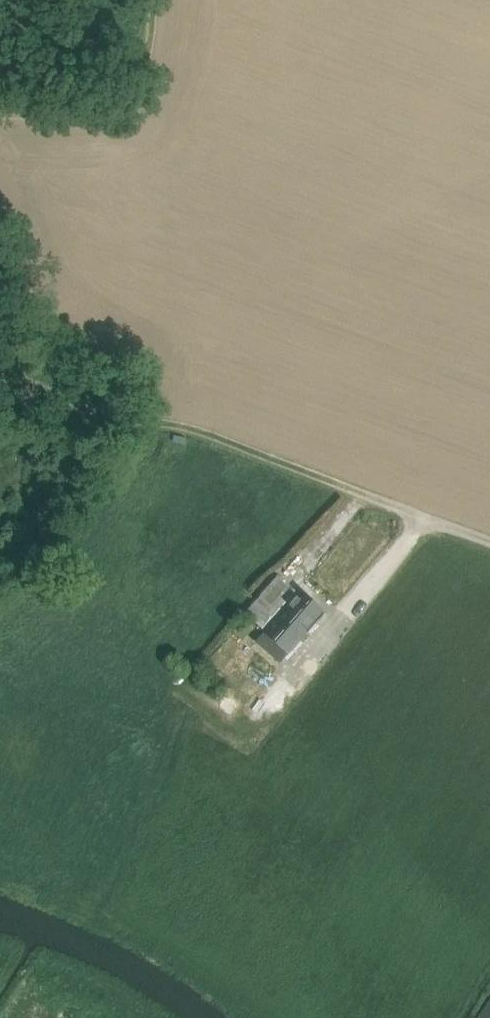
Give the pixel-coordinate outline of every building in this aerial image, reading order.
[(298,595),(278,577),(261,596),(281,614),(298,595)] [(264,632),(255,642),(278,664),(304,635),(322,615),(299,594),(298,595),(281,614),(264,632)] [(281,614),(261,596),(245,614),(264,632),(281,614)] [(481,1017),(489,1017),(489,1005),(481,1017)]
